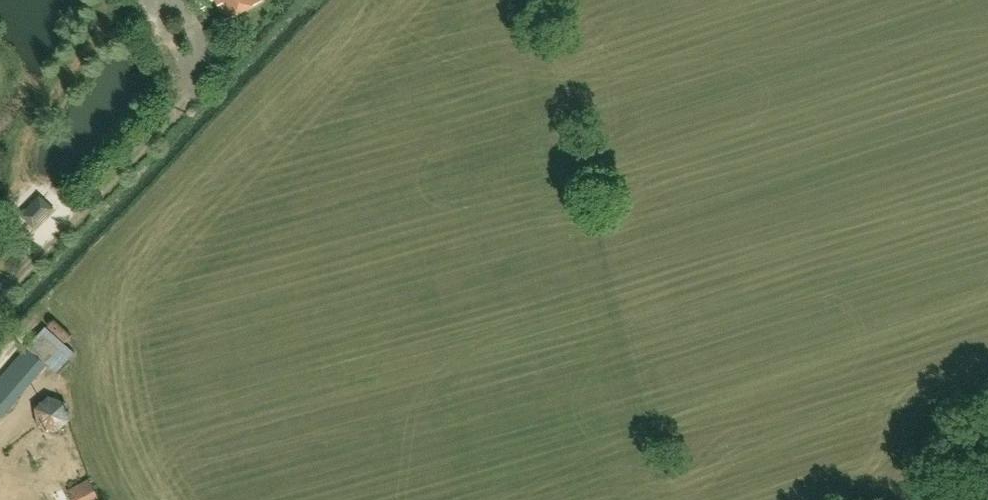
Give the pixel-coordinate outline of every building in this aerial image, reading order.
[(227,20),(263,1),(263,0),(216,0),(227,20)] [(16,223),(10,229),(21,240),(41,220),(30,209),(22,217),(24,219),(18,225),(16,223)] [(28,347),(26,346),(0,377),(0,420),(48,366),(56,373),(75,353),(46,326),(28,347)] [(70,489),(68,490),(68,491),(73,499),(98,499),(99,499),(89,479),(70,489)]
